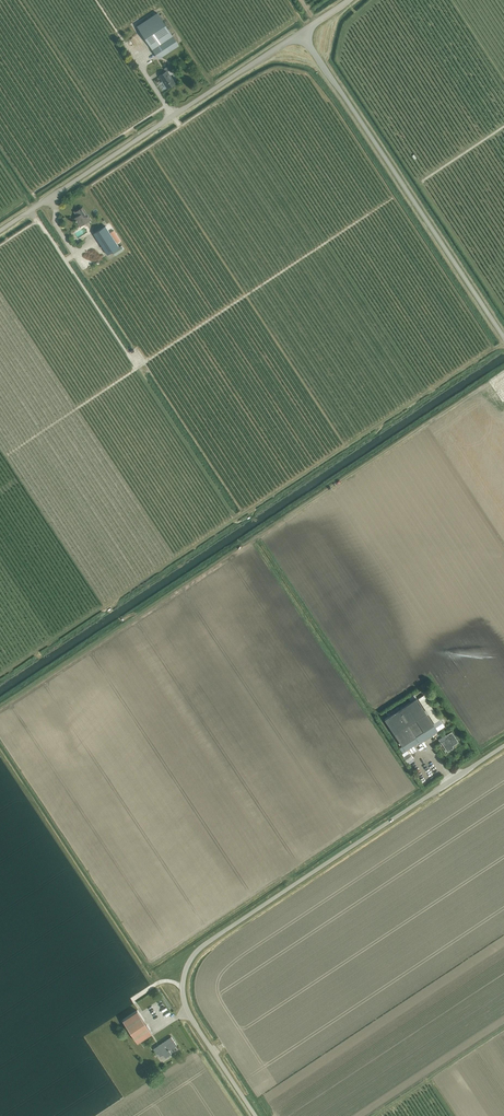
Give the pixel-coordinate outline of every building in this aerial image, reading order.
[(137,25),(141,32),(161,19),(156,12),(137,25)] [(153,50),(173,37),(161,19),(141,32),(153,50)] [(173,37),(153,50),(158,58),(178,45),(173,37)] [(167,72),(173,68),(170,64),(164,68),(166,72),(159,76),(167,88),(175,83),(167,72)] [(90,219),(82,207),(78,210),(78,209),(74,212),(77,216),(74,218),(80,226),(90,219)] [(107,254),(119,247),(105,226),(93,234),(107,254)] [(426,693),(431,689),(428,684),(422,687),(426,693)] [(425,710),(428,714),(434,723),(440,720),(424,695),(418,699),(425,710)] [(402,745),(434,724),(416,698),(384,719),(402,745)] [(440,742),(441,742),(447,752),(453,747),(452,746),(458,742),(451,731),(445,736),(444,735),(438,739),(440,742)] [(142,1007),(138,1011),(144,1018),(148,1014),(142,1007)] [(137,1042),(152,1033),(137,1010),(122,1020),(137,1042)] [(169,1050),(176,1045),(171,1037),(158,1045),(159,1046),(154,1050),(156,1053),(158,1053),(160,1056),(164,1053),(166,1057),(171,1053),(169,1050)]
